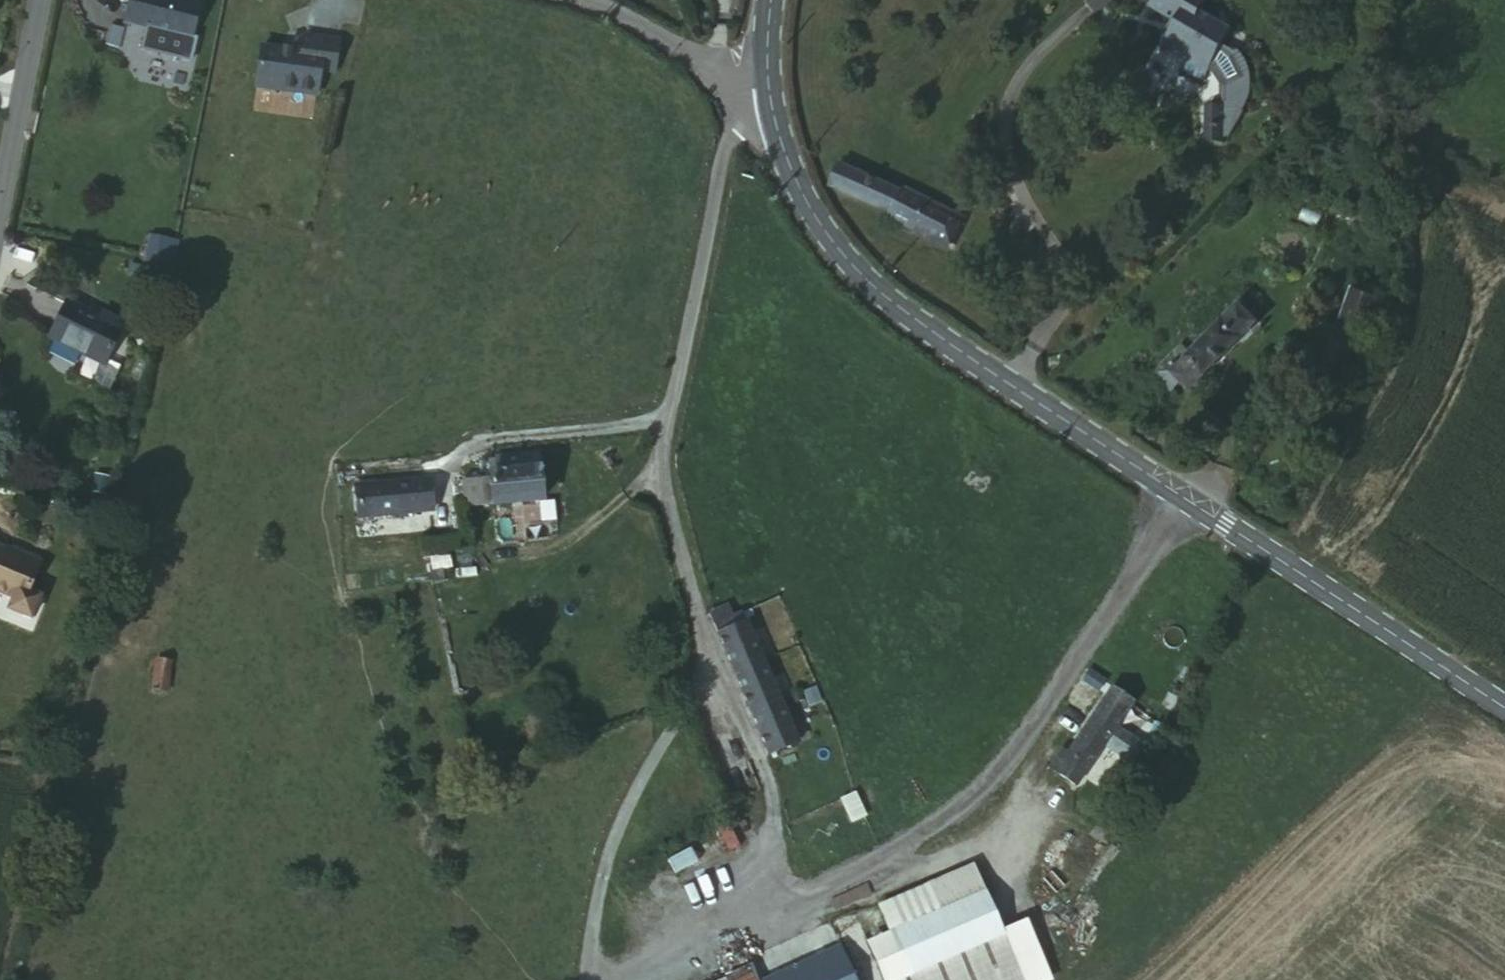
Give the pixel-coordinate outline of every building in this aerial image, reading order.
[(126,22),(187,34),(193,0),(130,0),(126,22)] [(1247,49),(1259,35),(1235,8),(1242,0),(1185,0),(1179,6),(1200,29),(1189,44),(1207,62),(1201,69),(1216,84),(1228,72),(1247,49)] [(105,44),(118,46),(121,47),(126,25),(110,22),(105,44)] [(341,39),(308,33),(305,48),(295,46),(294,48),(265,44),(259,83),(284,88),(284,85),(298,87),(298,90),(318,93),(322,68),(336,71),(341,39)] [(1259,61),(1247,49),(1228,72),(1237,94),(1231,114),(1227,130),(1239,132),(1247,123),(1262,95),(1266,83),(1265,70),(1264,56),(1259,61)] [(1227,130),(1231,114),(1216,111),(1212,129),(1226,133),(1227,130)] [(1222,147),(1226,133),(1212,129),(1209,142),(1222,147)] [(831,188),(892,215),(903,194),(842,167),(831,188)] [(930,204),(904,192),(903,194),(892,215),(889,220),(916,233),(930,204)] [(930,204),(916,233),(953,249),(966,219),(930,204)] [(149,234),(146,260),(172,264),(176,237),(149,234)] [(95,309),(60,292),(43,328),(100,355),(119,317),(97,306),(95,309)] [(1355,296),(1331,362),(1356,371),(1382,304),(1355,296)] [(1239,306),(1176,374),(1194,391),(1257,324),(1239,306)] [(485,459),(486,471),(532,468),(530,456),(485,459)] [(532,468),(486,471),(487,493),(488,503),(544,497),(541,468),(532,468)] [(487,493),(486,471),(468,474),(469,494),(487,493)] [(371,483),(355,485),(355,518),(431,511),(428,477),(379,482),(378,476),(371,476),(371,483)] [(0,553),(0,596),(9,600),(4,610),(27,619),(35,598),(26,594),(39,564),(19,555),(17,560),(0,553)] [(700,607),(708,625),(741,614),(736,602),(728,606),(724,595),(700,607)] [(741,614),(708,625),(764,747),(795,732),(741,614)] [(174,661),(158,658),(152,688),(168,690),(174,661)] [(1103,703),(1123,716),(1132,703),(1112,689),(1103,703)] [(1103,703),(1070,751),(1067,755),(1089,771),(1123,716),(1103,703)] [(1067,755),(1070,751),(1063,747),(1052,763),(1059,768),(1067,755)] [(1067,755),(1059,768),(1081,782),(1089,771),(1067,755)] [(856,792),(842,800),(851,827),(870,818),(856,792)] [(1010,937),(976,864),(878,904),(908,974),(910,979),(1029,979),(1010,937)] [(839,946),(760,979),(856,979),(839,946)] [(751,963),(714,979),(760,979),(751,963)]
